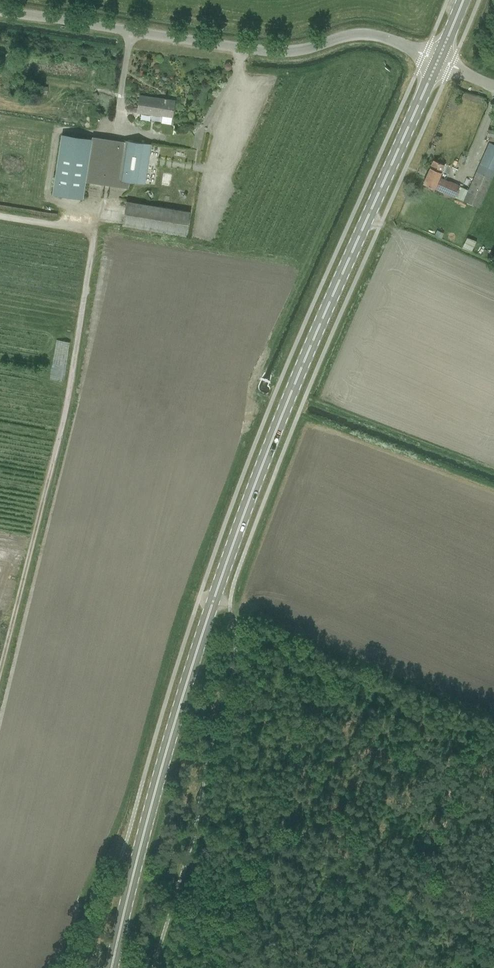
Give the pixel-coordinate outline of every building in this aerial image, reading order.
[(172,117),(175,101),(166,100),(166,98),(165,98),(164,101),(160,101),(160,98),(140,95),(137,112),(162,116),(161,123),(171,124),(172,117)] [(52,194),(82,198),(87,170),(91,139),(62,134),(52,194)] [(145,184),(151,144),(122,140),(116,179),(145,184)] [(461,155),(458,162),(463,164),(466,157),(461,155)] [(444,165),(433,160),(423,184),(434,188),(434,187),(445,191),(445,192),(455,197),(460,185),(450,181),(449,182),(439,177),(444,165)] [(480,208),(492,179),(476,171),(463,201),(480,208)] [(186,235),(190,211),(126,201),(123,225),(186,235)] [(435,236),(441,238),(443,233),(437,230),(435,236)] [(466,236),(462,247),(471,250),(475,239),(466,236)] [(69,343),(57,341),(51,380),(64,382),(69,343)]
